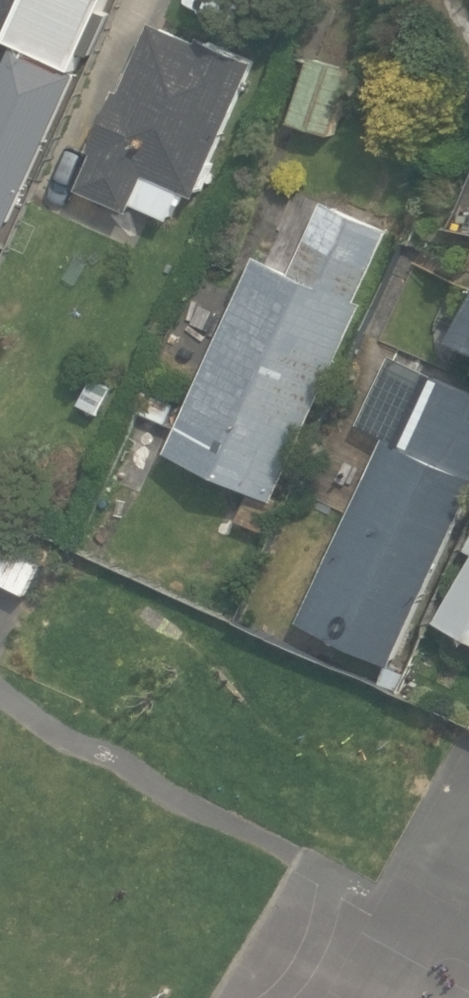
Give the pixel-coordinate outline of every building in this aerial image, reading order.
[(13,226),(115,0),(25,0),(8,39),(17,43),(0,81),(0,221),(13,226)] [(154,208),(175,217),(188,189),(204,196),(263,59),(208,35),(206,41),(159,21),(129,92),(123,90),(97,150),(102,152),(86,189),(136,210),(145,190),(159,196),(154,208)] [(295,121),(338,134),(351,92),(359,68),(315,54),(295,121)] [(22,253),(63,271),(92,203),(52,185),(22,253)] [(243,519),(269,530),(371,302),(363,299),(394,227),(330,199),(298,270),(262,254),(175,452),(257,488),(243,519)] [(398,664),(468,509),(468,388),(433,372),(430,379),(390,360),(361,423),(391,437),(306,621),(398,664)] [(86,405),(105,413),(116,388),(97,380),(86,405)] [(148,411),(172,421),(181,400),(157,390),(148,411)] [(19,582),(0,571),(0,614),(19,582)] [(468,629),(468,580),(448,617),(468,629)]
